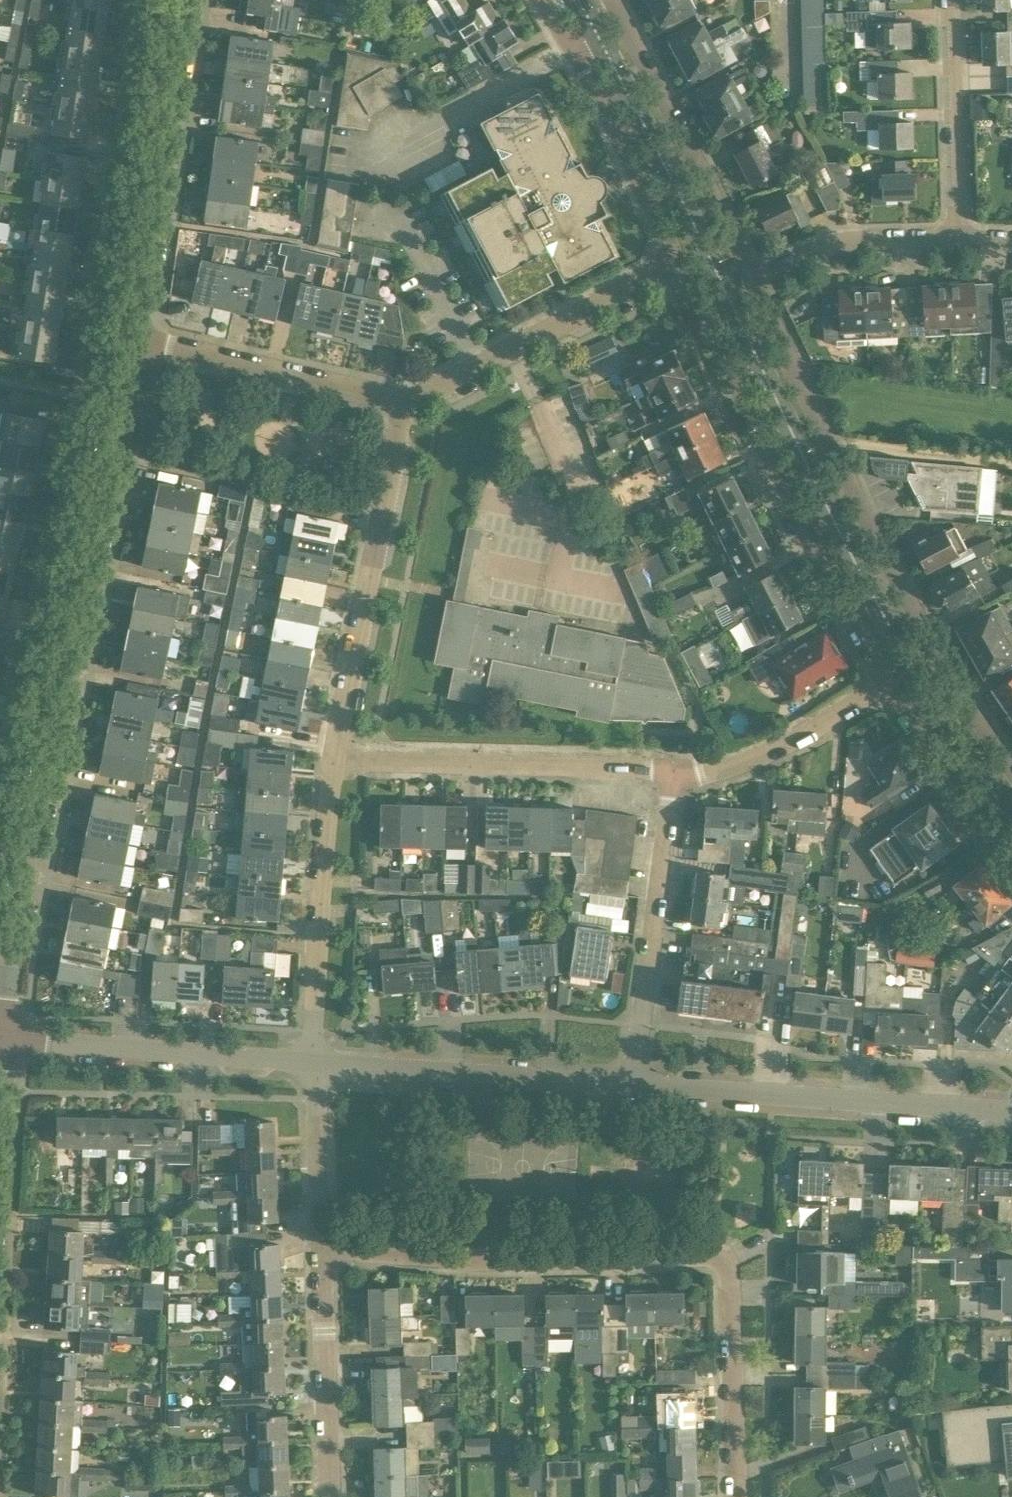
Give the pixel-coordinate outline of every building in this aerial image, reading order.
[(24,11),(26,0),(16,0),(14,9),(24,11)] [(37,18),(40,0),(32,0),(29,17),(37,18)] [(73,5),(108,10),(110,0),(73,0),(73,5)] [(282,5),(283,0),(242,0),(240,9),(258,12),(256,27),(296,35),(300,8),(282,5)] [(426,1),(435,15),(425,21),(427,25),(437,19),(438,20),(467,3),(465,0),(428,0),(426,1)] [(661,24),(663,28),(694,11),(688,0),(664,0),(652,7),(656,14),(654,16),(659,25),(661,24)] [(1007,0),(981,0),(981,10),(1008,10),(1007,0)] [(472,45),(472,44),(486,36),(484,33),(502,23),(501,23),(490,3),(473,13),(467,3),(438,20),(448,36),(458,29),(468,47),(472,45)] [(69,30),(104,35),(108,10),(73,5),(69,30)] [(823,20),(823,8),(801,8),(801,20),(823,20)] [(889,23),(889,11),(845,12),(846,31),(864,31),(864,49),(877,48),(910,48),(910,46),(914,46),(916,43),(916,35),(913,32),(910,32),(909,23),(889,23)] [(467,89),(517,62),(510,50),(520,44),(506,20),(501,23),(502,23),(484,33),(486,36),(472,44),(472,45),(473,45),(482,60),(459,74),(467,89)] [(823,32),(823,20),(801,20),(802,32),(823,32)] [(982,33),(983,63),(1005,63),(1009,63),(1009,61),(1011,61),(1011,21),(1007,21),(1007,33),(982,33)] [(674,53),(676,52),(680,60),(730,33),(729,32),(731,31),(727,22),(705,33),(699,22),(669,38),(671,42),(669,43),(674,53)] [(21,25),(11,23),(8,41),(18,44),(21,25)] [(353,35),(368,37),(369,25),(355,23),(353,35)] [(741,27),(730,33),(680,60),(685,68),(683,69),(688,79),(690,78),(692,81),(736,58),(729,46),(746,37),(745,35),(741,28),(741,27)] [(34,32),(26,30),(23,48),(31,49),(34,32)] [(65,55),(100,60),(104,35),(69,30),(65,55)] [(823,44),(823,32),(802,32),(802,44),(823,44)] [(228,56),(270,63),(274,41),(232,34),(228,56)] [(295,38),(281,36),(279,44),(293,46),(295,38)] [(5,60),(14,62),(18,44),(8,41),(5,60)] [(824,56),(823,44),(802,44),(802,56),(824,56)] [(332,124),(367,129),(369,114),(402,95),(395,82),(406,75),(397,59),(344,47),(332,124)] [(19,67),(27,69),(31,49),(23,48),(19,67)] [(61,80),(96,86),(100,60),(65,55),(61,80)] [(225,77),(267,84),(270,63),(228,56),(225,77)] [(824,68),(824,56),(802,56),(802,68),(824,68)] [(911,97),(910,73),(891,73),(891,61),(867,61),(868,81),(878,80),(878,98),(911,97)] [(710,114),(740,98),(734,86),(751,77),(745,67),(698,92),(709,113),(710,114)] [(824,80),(824,68),(802,68),(803,81),(824,80)] [(330,92),(333,73),(321,71),(318,91),(330,93),(330,92)] [(0,83),(0,92),(7,93),(11,75),(2,73),(0,83)] [(222,98),(276,106),(277,97),(266,95),(267,84),(225,77),(222,98)] [(21,101),(25,82),(16,80),(13,99),(21,101)] [(57,106),(92,111),(96,86),(61,80),(57,106)] [(825,92),(824,80),(803,81),(803,93),(825,92)] [(330,93),(318,91),(311,90),(309,103),(329,107),(331,92),(330,92),(330,93)] [(539,92),(515,104),(508,102),(506,109),(481,122),(495,149),(496,148),(501,157),(500,158),(507,173),(561,274),(564,282),(582,272),(583,272),(590,275),(592,267),(615,255),(601,228),(599,229),(595,220),(607,214),(599,199),(604,195),(606,189),(605,183),(603,178),(598,174),(592,172),(586,174),(580,162),(575,165),(570,156),(572,155),(558,128),(556,129),(551,120),(553,119),(539,92)] [(825,104),(825,92),(803,93),(804,105),(825,104)] [(989,97),(974,97),(975,119),(990,119),(989,97)] [(276,106),(222,98),(219,120),(271,127),(274,106),(275,107),(276,106)] [(740,98),(710,114),(709,113),(705,115),(717,137),(762,112),(757,101),(745,107),(740,98)] [(92,111),(57,106),(53,131),(88,137),(92,111)] [(911,122),(892,123),(891,110),(856,111),(843,111),(843,122),(856,122),(856,130),(866,130),(867,146),(870,149),(912,148),(911,122)] [(328,114),(312,112),(309,129),(303,128),(300,142),(323,145),(328,114)] [(776,143),(780,141),(769,121),(742,136),(749,147),(735,154),(741,166),(735,169),(743,184),(749,181),(752,186),(789,167),(776,143)] [(34,127),(8,123),(6,135),(32,139),(34,127)] [(6,135),(4,147),(30,152),(32,139),(6,135)] [(213,157),(255,163),(259,142),(216,135),(213,157)] [(307,155),(305,170),(319,172),(323,145),(300,142),(299,154),(307,155)] [(46,178),(81,183),(85,157),(50,152),(46,178)] [(210,178),(252,184),(255,163),(213,157),(210,178)] [(448,183),(466,174),(459,160),(441,169),(424,178),(429,189),(431,192),(438,188),(448,183)] [(912,174),(905,175),(905,160),(884,161),(884,175),(881,175),(881,187),(870,188),(871,205),(886,205),(885,200),(913,199),(912,174)] [(824,163),(833,181),(837,190),(849,184),(839,162),(824,163)] [(561,274),(507,173),(498,178),(492,166),(440,194),(501,310),(553,283),(551,279),(561,274)] [(318,178),(307,176),(304,192),(315,194),(318,178)] [(43,203),(77,208),(81,183),(46,178),(43,203)] [(207,199),(249,205),(252,184),(210,178),(207,199)] [(349,254),(350,241),(359,184),(323,178),(314,248),(349,254)] [(839,193),(837,190),(833,181),(815,190),(826,212),(838,209),(839,193)] [(758,220),(761,221),(766,231),(772,228),(773,231),(796,221),(799,227),(811,222),(796,189),(755,208),(757,212),(754,213),(758,220)] [(301,213),(312,214),(315,194),(304,192),(301,213)] [(249,205),(207,199),(204,220),(246,226),(249,205)] [(39,228),(74,233),(77,208),(43,203),(39,228)] [(299,224),(310,226),(312,214),(301,213),(299,224)] [(35,253),(70,259),(74,233),(39,228),(35,253)] [(213,306),(223,265),(222,265),(226,247),(227,247),(230,235),(210,232),(208,244),(215,245),(211,262),(202,260),(192,302),(213,306)] [(230,235),(227,247),(244,250),(245,237),(230,235)] [(266,242),(250,239),(247,251),(263,255),(266,242)] [(354,241),(354,242),(352,252),(359,254),(358,261),(371,264),(372,257),(375,247),(375,246),(354,241)] [(301,250),(301,246),(281,243),(278,254),(286,256),(283,271),(295,273),(301,250)] [(372,257),(390,261),(388,250),(375,247),(372,257)] [(306,276),(309,263),(327,267),(329,256),(301,250),(295,273),(306,276)] [(31,279),(66,284),(70,259),(35,253),(31,279)] [(347,271),(350,260),(329,256),(327,267),(347,271)] [(234,311),(243,269),(223,265),(213,306),(234,311)] [(286,279),(275,277),(277,268),(266,265),(265,269),(255,316),(276,321),(286,279)] [(243,269),(234,311),(255,316),(265,269),(257,267),(256,272),(243,269)] [(27,304),(62,309),(66,284),(31,279),(27,304)] [(375,300),(379,282),(367,280),(365,290),(354,339),(360,341),(359,346),(372,349),(373,343),(376,344),(376,343),(401,349),(404,339),(398,306),(385,302),(375,300)] [(947,283),(950,335),(990,333),(990,310),(991,284),(961,285),(961,282),(947,283)] [(313,330),(322,287),(301,283),(291,325),(313,330)] [(950,335),(947,283),(933,283),(933,287),(905,289),(908,337),(950,335)] [(333,334),(343,292),(322,287),(313,330),(333,334)] [(908,337),(905,289),(877,290),(877,287),(863,288),(866,339),(908,337)] [(343,292),(333,334),(354,339),(365,290),(354,288),(352,294),(343,292)] [(866,339),(863,288),(849,288),(849,291),(821,293),(824,342),(866,339)] [(990,310),(990,333),(989,384),(1003,385),(1004,346),(1005,340),(1011,339),(1011,297),(1001,298),(1002,311),(990,310)] [(23,329),(58,334),(62,309),(27,304),(23,329)] [(58,334),(23,329),(19,355),(54,360),(58,334)] [(587,371),(625,361),(621,344),(615,346),(612,335),(580,344),(587,371)] [(620,370),(634,400),(684,376),(686,376),(674,351),(651,361),(649,357),(620,370)] [(684,376),(634,400),(645,424),(695,401),(684,376)] [(589,404),(582,382),(569,387),(575,408),(589,404)] [(39,445),(45,420),(3,411),(0,424),(0,437),(4,438),(39,445)] [(640,457),(646,468),(712,437),(701,413),(644,440),(650,453),(640,457)] [(628,440),(624,430),(606,439),(610,449),(628,440)] [(712,437),(646,468),(648,474),(657,470),(660,476),(683,465),(689,478),(724,461),(712,437)] [(4,438),(0,460),(0,463),(34,470),(39,445),(4,438)] [(907,472),(908,459),(868,455),(879,477),(914,481),(919,492),(916,493),(923,508),(970,513),(973,483),(978,483),(979,467),(914,461),(919,473),(907,472)] [(29,495),(34,470),(0,463),(0,489),(29,495)] [(636,480),(645,475),(643,470),(633,474),(636,480)] [(711,522),(745,505),(732,477),(697,494),(703,506),(705,505),(712,519),(710,520),(711,522)] [(155,503),(197,512),(201,490),(159,482),(155,503)] [(220,484),(217,496),(245,502),(248,491),(220,484)] [(0,489),(0,515),(24,520),(29,495),(0,489)] [(684,489),(664,498),(669,508),(673,507),(677,515),(691,509),(687,500),(689,500),(684,489)] [(249,526),(258,528),(265,494),(255,492),(249,526)] [(229,519),(241,522),(245,502),(234,500),(229,519)] [(286,516),(297,518),(293,534),(335,543),(340,521),(326,518),(328,508),(289,500),(286,516)] [(151,524),(192,532),(197,512),(155,503),(151,524)] [(726,548),(758,531),(745,505),(711,522),(715,532),(717,531),(726,548)] [(0,515),(0,542),(18,545),(24,520),(0,515)] [(192,532),(151,524),(146,544),(188,553),(197,555),(201,535),(192,534),(192,532)] [(699,526),(686,532),(690,542),(704,536),(699,526)] [(478,548),(482,530),(473,528),(468,527),(463,552),(473,554),(474,547),(478,548)] [(957,532),(954,527),(930,539),(927,532),(912,540),(915,546),(914,547),(926,570),(965,549),(957,532)] [(239,530),(228,528),(225,539),(237,542),(239,530)] [(758,531),(726,548),(733,562),(730,563),(737,575),(771,558),(758,531)] [(258,535),(247,532),(245,545),(255,547),(258,535)] [(289,555),(331,563),(335,543),(293,534),(289,555)] [(996,550),(991,538),(968,548),(973,560),(979,557),(996,550)] [(223,552),(223,551),(221,560),(233,562),(237,542),(225,539),(223,552)] [(13,570),(18,545),(0,542),(0,568),(13,570)] [(184,575),(188,553),(146,544),(142,566),(184,575)] [(245,545),(242,559),(252,561),(255,547),(245,545)] [(473,554),(463,552),(456,589),(455,595),(453,601),(463,603),(464,597),(473,554)] [(641,562),(650,585),(666,577),(659,562),(661,561),(657,552),(640,560),(641,562)] [(285,575),(327,584),(331,563),(289,555),(285,575)] [(969,602),(987,592),(996,587),(979,557),(973,560),(954,567),(957,571),(945,578),(947,582),(936,589),(938,592),(935,593),(941,603),(944,602),(948,610),(967,599),(969,602)] [(202,589),(206,590),(206,589),(226,594),(233,562),(221,560),(221,561),(222,561),(218,577),(205,574),(202,589)] [(652,637),(654,643),(672,636),(650,585),(641,562),(623,570),(639,607),(652,637)] [(1011,589),(1011,567),(996,576),(1006,593),(1011,589)] [(0,568),(0,594),(8,596),(13,570),(0,568)] [(758,610),(788,595),(782,584),(784,580),(780,572),(776,572),(775,570),(745,586),(753,600),(730,612),(736,622),(744,618),(758,610)] [(722,571),(708,578),(713,588),(727,581),(722,571)] [(281,596),(323,605),(327,584),(285,575),(281,596)] [(258,580),(238,576),(236,587),(256,591),(258,580)] [(138,585),(133,607),(175,615),(175,616),(186,619),(190,598),(180,595),(180,594),(138,585)] [(245,602),(253,604),(256,591),(236,587),(232,608),(244,610),(245,602)] [(203,602),(224,606),(226,594),(206,589),(206,590),(203,602)] [(690,593),(670,603),(676,613),(695,603),(690,593)] [(0,594),(0,621),(3,621),(8,596),(0,594)] [(788,595),(758,610),(744,618),(757,643),(801,619),(800,619),(802,614),(798,607),(794,606),(788,595)] [(276,617),(318,625),(323,605),(281,596),(276,617)] [(640,720),(651,720),(682,721),(685,709),(662,655),(649,652),(644,641),(625,637),(593,631),(558,624),(559,616),(541,612),(529,609),(527,616),(479,606),(463,603),(453,601),(447,600),(434,662),(454,666),(448,697),(485,704),(487,691),(578,709),(576,716),(608,721),(608,719),(640,720)] [(171,636),(175,616),(175,615),(133,607),(129,628),(171,636)] [(967,653),(969,651),(970,653),(1011,629),(1004,617),(998,607),(990,611),(957,630),(963,640),(961,642),(967,653)] [(228,629),(239,631),(244,610),(232,608),(228,629)] [(272,638),(314,647),(318,625),(276,617),(272,638)] [(220,625),(205,622),(201,643),(216,646),(220,625)] [(125,648),(167,657),(171,636),(129,628),(125,648)] [(224,645),(241,649),(245,633),(239,632),(239,631),(228,629),(224,645)] [(1011,629),(970,653),(984,676),(1011,660),(1011,629)] [(825,632),(799,647),(792,635),(777,644),(744,662),(757,685),(777,673),(793,698),(845,666),(825,632)] [(268,659),(310,668),(314,647),(272,638),(268,659)] [(197,664),(211,667),(216,646),(201,643),(197,664)] [(167,657),(125,648),(120,670),(162,679),(167,657)] [(236,675),(239,659),(222,655),(219,670),(231,673),(230,674),(236,675)] [(698,655),(685,661),(693,676),(706,669),(698,655)] [(264,679),(306,688),(310,668),(268,659),(264,679)] [(227,689),(230,674),(231,673),(219,670),(216,687),(227,689)] [(992,689),(994,692),(992,693),(998,702),(1000,701),(1005,707),(1011,702),(1011,676),(992,689)] [(192,695),(205,697),(208,681),(196,678),(192,695)] [(301,709),(306,688),(264,679),(255,678),(251,698),(259,700),(301,709)] [(117,689),(112,711),(154,719),(154,720),(171,723),(173,711),(156,708),(158,697),(117,689)] [(184,726),(199,729),(205,697),(192,695),(192,697),(190,697),(184,726)] [(244,719),(297,730),(301,709),(259,700),(251,698),(249,698),(244,719)] [(149,740),(154,720),(154,719),(112,711),(108,731),(149,740)] [(226,718),(210,715),(208,728),(238,732),(240,720),(226,718)] [(207,730),(205,744),(235,749),(238,732),(208,728),(207,730)] [(104,752),(155,763),(157,755),(147,753),(149,740),(108,731),(104,752)] [(183,731),(180,746),(196,749),(198,733),(183,731)] [(868,764),(879,782),(862,793),(871,807),(899,789),(897,786),(918,774),(899,745),(868,764)] [(176,764),(193,767),(196,749),(180,746),(176,764)] [(249,769),(291,772),(293,750),(251,747),(249,769)] [(155,763),(104,752),(99,773),(141,782),(151,784),(155,763)] [(181,769),(178,785),(168,784),(166,797),(188,802),(193,771),(181,769)] [(247,790),(289,793),(291,772),(249,769),(247,790)] [(214,771),(201,770),(199,786),(212,787),(214,771)] [(210,804),(212,788),(212,787),(199,786),(196,803),(210,804)] [(797,818),(800,791),(773,789),(770,821),(788,822),(787,832),(796,832),(797,818)] [(245,811),(288,814),(289,793),(247,790),(245,811)] [(800,791),(797,818),(823,820),(825,793),(800,791)] [(95,793),(91,814),(132,823),(132,824),(143,826),(146,814),(135,812),(137,801),(95,793)] [(163,814),(175,816),(173,831),(183,833),(188,802),(166,797),(163,814)] [(731,808),(730,808),(731,801),(718,800),(718,807),(705,806),(702,849),(698,849),(697,862),(728,863),(731,808)] [(401,846),(402,803),(381,803),(380,808),(376,807),(374,810),(373,820),(376,822),(380,822),(380,845),(401,846)] [(402,803),(401,846),(422,846),(424,804),(402,803)] [(424,804),(422,846),(444,847),(445,804),(424,804)] [(445,804),(444,847),(465,847),(466,805),(445,804)] [(868,848),(887,874),(894,884),(921,865),(922,866),(955,843),(953,841),(955,837),(950,829),(945,830),(928,804),(894,828),(894,829),(868,848)] [(507,848),(508,806),(486,805),(485,848),(507,848)] [(508,806),(507,848),(528,849),(529,806),(508,806)] [(529,806),(528,849),(549,850),(550,807),(529,806)] [(572,818),(572,807),(550,807),(549,850),(571,850),(570,855),(585,855),(585,836),(586,819),(585,819),(572,818)] [(758,809),(731,808),(728,863),(730,863),(730,866),(742,867),(742,864),(743,864),(745,836),(756,837),(758,809)] [(586,819),(585,836),(596,837),(599,811),(586,809),(585,819),(586,819)] [(243,832),(286,835),(288,814),(245,811),(243,832)] [(596,837),(605,838),(608,839),(612,812),(599,811),(596,837)] [(193,828),(206,830),(207,824),(209,814),(195,812),(193,828)] [(608,839),(620,841),(624,814),(612,812),(608,839)] [(128,844),(132,824),(132,823),(91,814),(86,835),(128,844)] [(620,841),(633,842),(636,816),(624,814),(620,841)] [(859,827),(846,820),(839,834),(852,841),(859,827)] [(191,842),(201,844),(202,841),(215,843),(216,831),(206,830),(193,828),(191,842)] [(169,839),(168,839),(166,851),(180,854),(183,833),(173,831),(173,832),(170,831),(169,839)] [(242,853),(284,856),(286,835),(243,832),(242,853)] [(82,856),(124,864),(128,844),(86,835),(82,856)] [(600,876),(602,863),(603,851),(605,838),(596,837),(585,836),(585,855),(584,874),(600,876)] [(605,838),(603,851),(631,855),(633,842),(620,841),(608,839),(605,838)] [(164,870),(178,872),(180,854),(166,851),(164,870)] [(603,851),(602,863),(629,867),(631,855),(603,851)] [(779,872),(791,874),(794,853),(781,851),(779,872)] [(240,874),(282,877),(284,856),(242,853),(240,874)] [(789,894),(797,895),(801,896),(806,854),(794,853),(791,874),(789,894)] [(197,872),(206,873),(208,858),(189,855),(187,871),(197,872)] [(124,864),(82,856),(78,877),(119,886),(124,864)] [(602,863),(600,876),(627,880),(629,867),(602,863)] [(969,904),(995,882),(980,863),(964,876),(961,872),(950,882),(954,886),(945,893),(952,903),(962,895),(969,904)] [(458,864),(457,893),(475,894),(475,864),(458,864)] [(489,879),(490,864),(475,864),(475,894),(506,894),(506,879),(489,879)] [(791,874),(779,872),(742,868),(742,867),(730,866),(729,876),(732,879),(766,883),(765,890),(783,893),(789,894),(791,874)] [(723,879),(723,874),(696,870),(693,896),(720,900),(725,901),(742,904),(745,885),(730,883),(730,880),(729,881),(727,879),(723,879)] [(184,891),(195,892),(197,872),(187,871),(184,891)] [(401,878),(400,878),(400,871),(389,871),(388,877),(375,876),(374,889),(400,891),(401,878)] [(600,876),(584,874),(577,872),(574,890),(625,897),(627,880),(600,876)] [(436,891),(436,873),(423,873),(422,891),(436,891)] [(238,895),(280,899),(282,877),(240,874),(238,895)] [(819,875),(818,897),(831,898),(833,876),(819,875)] [(927,897),(942,889),(940,885),(945,883),(941,875),(921,886),(927,897)] [(422,879),(406,879),(406,892),(422,892),(422,879)] [(506,879),(506,894),(527,895),(528,880),(506,879)] [(548,895),(549,880),(528,880),(527,895),(548,895)] [(995,882),(969,904),(977,914),(968,921),(976,931),(985,924),(987,926),(1002,914),(999,911),(1011,901),(995,882)] [(175,893),(151,888),(143,887),(140,900),(171,907),(175,893)] [(789,894),(783,893),(777,944),(774,961),(788,963),(790,949),(797,895),(789,894)] [(280,899),(238,895),(236,917),(279,920),(280,899)] [(572,895),(570,911),(581,913),(583,897),(572,895)] [(69,918),(111,926),(115,905),(74,896),(69,918)] [(722,927),(724,910),(725,901),(720,900),(693,896),(689,923),(722,927)] [(401,898),(373,900),(374,912),(402,910),(401,898)] [(479,899),(478,911),(495,911),(494,899),(479,899)] [(509,911),(509,900),(494,899),(495,911),(509,911)] [(136,914),(168,921),(171,907),(140,900),(136,914)] [(473,912),(472,900),(441,901),(443,932),(460,930),(458,913),(473,912)] [(837,917),(866,919),(867,903),(838,900),(837,917)] [(422,901),(425,933),(443,932),(441,901),(422,901)] [(202,923),(203,910),(181,908),(179,922),(187,922),(202,923)] [(569,974),(605,980),(612,930),(577,925),(578,917),(568,915),(565,936),(567,936),(565,947),(573,948),(569,974)] [(65,939),(107,947),(111,926),(69,918),(65,939)] [(769,943),(770,943),(771,929),(734,925),(732,938),(769,943)] [(1011,926),(970,947),(982,956),(987,960),(1011,977),(1011,926)] [(160,956),(165,930),(150,927),(148,935),(145,950),(144,953),(160,956)] [(214,960),(217,935),(217,930),(203,929),(200,958),(214,960)] [(519,945),(522,987),(544,986),(543,973),(559,972),(563,947),(565,947),(567,936),(565,936),(552,937),(551,935),(550,933),(547,931),(544,930),(538,930),(532,932),(518,933),(519,945)] [(228,961),(231,931),(226,931),(225,935),(217,935),(214,960),(228,961)] [(136,948),(145,950),(148,935),(139,933),(136,948)] [(685,960),(678,1009),(758,1019),(762,993),(770,994),(773,973),(765,972),(766,960),(769,943),(732,938),(693,933),(691,946),(687,946),(685,960)] [(251,944),(250,967),(247,1004),(272,1006),(275,968),(276,953),(277,938),(252,936),(251,944)] [(455,950),(458,993),(480,991),(477,949),(476,938),(466,939),(467,950),(455,950)] [(61,959),(102,968),(107,947),(65,939),(61,959)] [(498,947),(501,989),(522,987),(519,945),(498,947)] [(410,990),(407,954),(406,954),(406,947),(380,949),(383,992),(410,990)] [(477,949),(480,991),(501,989),(498,947),(477,949)] [(968,964),(982,956),(970,947),(961,951),(968,964)] [(917,951),(897,948),(896,959),(916,962),(917,951)] [(788,963),(786,975),(785,986),(800,988),(803,958),(798,957),(799,950),(790,949),(788,963)] [(868,959),(868,961),(869,961),(876,961),(877,951),(877,950),(874,950),(868,949),(868,959)] [(139,971),(140,955),(132,953),(128,969),(139,971)] [(421,953),(407,954),(410,990),(436,988),(434,960),(422,961),(421,953)] [(102,968),(61,959),(56,981),(98,989),(100,977),(118,981),(115,995),(138,997),(139,976),(102,969),(102,968)] [(176,999),(179,962),(154,960),(151,997),(176,999)] [(976,995),(993,1008),(1011,1022),(1011,977),(987,960),(978,972),(988,979),(976,995)] [(900,1042),(901,1012),(902,996),(903,996),(903,986),(885,985),(886,962),(867,961),(867,965),(866,965),(865,995),(866,995),(865,1010),(875,1011),(873,1040),(900,1042)] [(179,962),(176,999),(202,1001),(204,964),(179,962)] [(855,964),(853,995),(865,995),(866,965),(855,964)] [(247,1004),(250,967),(225,965),(222,1002),(247,1004)] [(976,995),(964,987),(956,998),(952,1014),(955,1017),(953,1045),(993,1048),(997,1042),(1006,1048),(1011,1040),(1011,1022),(993,1008),(976,995)] [(820,1028),(824,994),(795,990),(791,1024),(820,1028)] [(901,1012),(900,1042),(926,1044),(928,1016),(939,1016),(940,993),(922,992),(922,998),(903,996),(902,996),(901,1012)] [(824,994),(820,1028),(849,1032),(853,998),(824,994)] [(57,1144),(58,1144),(58,1155),(56,1155),(56,1180),(69,1181),(69,1156),(81,1156),(82,1117),(58,1116),(57,1144)] [(81,1156),(100,1156),(106,1156),(107,1117),(82,1117),(81,1156)] [(106,1156),(100,1156),(100,1166),(106,1166),(106,1170),(113,1170),(113,1158),(118,1158),(118,1146),(131,1146),(132,1118),(107,1117),(106,1156)] [(156,1118),(132,1118),(131,1146),(131,1156),(149,1156),(155,1156),(156,1118)] [(149,1156),(149,1167),(155,1167),(155,1171),(161,1171),(161,1162),(193,1163),(193,1142),(181,1142),(181,1119),(156,1118),(155,1156),(149,1156)] [(246,1147),(274,1146),(273,1121),(245,1122),(246,1147)] [(211,1149),(212,1155),(223,1155),(222,1148),(226,1148),(225,1142),(221,1142),(221,1124),(199,1124),(198,1149),(211,1149)] [(237,1154),(236,1141),(225,1142),(226,1148),(222,1148),(223,1155),(237,1154)] [(274,1146),(246,1147),(247,1171),(275,1170),(274,1146)] [(797,1243),(821,1243),(828,1243),(830,1194),(831,1160),(800,1158),(798,1204),(822,1205),(821,1229),(797,1229),(797,1243)] [(831,1160),(830,1194),(862,1195),(864,1161),(831,1160)] [(920,1198),(922,1164),(889,1162),(888,1196),(920,1198)] [(922,1164),(920,1198),(943,1199),(941,1246),(964,1246),(964,1235),(966,1180),(953,1179),(954,1165),(922,1164)] [(106,1166),(100,1166),(100,1182),(106,1182),(113,1182),(113,1170),(106,1170),(106,1166)] [(999,1199),(998,1220),(1011,1221),(1011,1168),(967,1166),(966,1180),(964,1235),(980,1235),(981,1215),(978,1215),(979,1198),(999,1199)] [(149,1167),(149,1182),(155,1182),(161,1182),(161,1171),(155,1171),(155,1167),(149,1167)] [(275,1170),(247,1171),(247,1172),(237,1172),(238,1190),(238,1195),(276,1194),(275,1170)] [(213,1191),(213,1202),(224,1201),(224,1196),(227,1196),(227,1190),(213,1191)] [(238,1201),(239,1233),(267,1232),(266,1219),(277,1219),(276,1194),(238,1195),(238,1190),(227,1190),(227,1196),(224,1196),(224,1201),(238,1201)] [(144,1212),(144,1197),(132,1197),(132,1212),(144,1212)] [(862,1199),(861,1223),(874,1224),(875,1199),(862,1199)] [(887,1224),(888,1200),(875,1199),(874,1224),(887,1224)] [(129,1201),(115,1201),(115,1212),(129,1213),(129,1201)] [(78,1219),(78,1230),(51,1229),(50,1253),(81,1255),(81,1256),(91,1256),(91,1262),(102,1263),(102,1256),(106,1257),(106,1251),(93,1250),(93,1245),(82,1244),(83,1232),(122,1234),(123,1222),(78,1219)] [(886,1240),(887,1224),(874,1224),(874,1227),(874,1240),(886,1240)] [(233,1233),(227,1233),(228,1265),(216,1266),(216,1270),(251,1269),(279,1268),(278,1243),(267,1243),(267,1232),(239,1233),(233,1233)] [(999,1259),(964,1259),(964,1246),(941,1246),(913,1246),(913,1258),(955,1259),(955,1280),(1003,1280),(1003,1309),(1011,1309),(1011,1259),(999,1259)] [(117,1258),(134,1259),(134,1250),(117,1250),(117,1251),(117,1258)] [(116,1263),(117,1258),(117,1251),(106,1251),(106,1257),(102,1256),(102,1263),(116,1263)] [(843,1251),(796,1251),(797,1283),(822,1283),(822,1294),(855,1294),(902,1294),(902,1281),(843,1281),(843,1251)] [(49,1277),(80,1279),(81,1256),(81,1255),(50,1253),(49,1277)] [(252,1294),(280,1293),(279,1268),(251,1269),(216,1270),(217,1278),(226,1277),(242,1277),(242,1283),(252,1283),(252,1294)] [(178,1287),(179,1276),(170,1275),(169,1287),(178,1287)] [(47,1300),(47,1301),(79,1303),(88,1304),(88,1297),(90,1298),(91,1280),(80,1279),(49,1277),(48,1279),(45,1282),(44,1297),(47,1300)] [(164,1283),(146,1282),(145,1307),(163,1308),(164,1283)] [(370,1316),(399,1315),(399,1303),(413,1302),(412,1287),(398,1287),(398,1286),(369,1287),(370,1296),(367,1297),(367,1312),(370,1312),(370,1316)] [(578,1293),(575,1293),(575,1339),(576,1361),(602,1361),(602,1354),(601,1322),(603,1322),(603,1293),(593,1293),(593,1290),(578,1290),(578,1293)] [(655,1321),(655,1293),(645,1293),(645,1290),(630,1290),(630,1293),(626,1293),(626,1321),(655,1321)] [(655,1293),(655,1321),(683,1321),(683,1292),(673,1292),(673,1290),(657,1290),(657,1293),(655,1293)] [(495,1323),(494,1294),(486,1294),(486,1291),(470,1291),(470,1294),(467,1294),(467,1323),(495,1323)] [(494,1294),(495,1323),(495,1334),(522,1334),(522,1365),(535,1365),(535,1366),(536,1366),(535,1326),(522,1326),(522,1294),(514,1294),(514,1291),(498,1291),(498,1294),(494,1294)] [(575,1339),(575,1293),(566,1294),(566,1291),(550,1291),(550,1294),(547,1294),(547,1326),(535,1326),(536,1366),(548,1366),(548,1353),(549,1353),(549,1336),(561,1336),(561,1339),(575,1339)] [(281,1317),(280,1293),(252,1294),(253,1306),(240,1306),(240,1313),(243,1313),(243,1319),(253,1318),(281,1317)] [(855,1294),(829,1295),(829,1308),(855,1308),(855,1294)] [(455,1320),(455,1295),(441,1295),(442,1320),(455,1320)] [(88,1304),(87,1310),(89,1310),(98,1311),(98,1310),(98,1304),(103,1304),(103,1298),(90,1298),(88,1297),(88,1304)] [(115,1299),(103,1298),(103,1304),(98,1304),(98,1310),(98,1311),(114,1312),(115,1299)] [(79,1303),(47,1301),(46,1326),(81,1328),(80,1340),(105,1341),(110,1341),(111,1328),(88,1327),(89,1310),(87,1310),(88,1304),(79,1303)] [(692,1301),(693,1304),(693,1316),(706,1315),(706,1303),(705,1301),(692,1301)] [(177,1322),(178,1303),(169,1302),(168,1322),(177,1322)] [(825,1334),(825,1306),(796,1306),(796,1315),(794,1315),(794,1331),(796,1331),(796,1333),(825,1334)] [(232,1319),(232,1313),(218,1314),(218,1320),(218,1325),(218,1326),(229,1325),(229,1319),(232,1319)] [(240,1313),(232,1313),(232,1319),(229,1319),(229,1325),(242,1325),(243,1344),(254,1343),(282,1342),(281,1317),(253,1318),(243,1319),(243,1313),(240,1313)] [(399,1315),(370,1316),(371,1324),(368,1324),(368,1340),(371,1340),(371,1344),(400,1343),(399,1330),(419,1329),(419,1315),(399,1315)] [(603,1325),(603,1351),(615,1351),(615,1325),(603,1325)] [(628,1351),(628,1325),(615,1325),(615,1351),(628,1351)] [(982,1358),(1008,1357),(1009,1389),(1011,1389),(1011,1325),(981,1326),(982,1358)] [(456,1354),(469,1354),(469,1327),(456,1327),(456,1354)] [(190,1331),(168,1333),(169,1346),(190,1345),(190,1331)] [(825,1334),(796,1333),(796,1343),(793,1343),(793,1358),(796,1358),(796,1362),(824,1362),(825,1334)] [(80,1352),(104,1354),(105,1341),(80,1340),(80,1352)] [(431,1340),(403,1342),(404,1354),(437,1353),(437,1343),(431,1343),(431,1340)] [(255,1366),(283,1365),(282,1342),(254,1343),(255,1366)] [(43,1374),(74,1376),(84,1377),(84,1383),(95,1384),(95,1378),(99,1378),(99,1372),(85,1371),(86,1366),(75,1366),(76,1351),(45,1350),(43,1374)] [(373,1395),(402,1394),(416,1394),(415,1368),(436,1367),(435,1354),(379,1355),(379,1367),(372,1367),(372,1377),(369,1377),(369,1393),(373,1393),(373,1395)] [(245,1375),(245,1361),(234,1362),(234,1367),(231,1367),(231,1375),(245,1375)] [(855,1361),(828,1361),(828,1374),(869,1374),(869,1365),(855,1365),(855,1361)] [(220,1362),(221,1375),(231,1375),(231,1367),(234,1367),(234,1362),(220,1362)] [(283,1365),(255,1366),(256,1391),(284,1390),(283,1365)] [(656,1369),(656,1383),(694,1382),(694,1369),(656,1369)] [(110,1384),(110,1372),(99,1372),(99,1378),(95,1378),(95,1384),(110,1384)] [(74,1376),(43,1374),(42,1398),(73,1400),(74,1376)] [(871,1374),(869,1374),(828,1374),(828,1388),(871,1388),(871,1374)] [(824,1414),(824,1386),(796,1385),(796,1395),(792,1395),(792,1411),(795,1411),(795,1414),(824,1414)] [(694,1398),(685,1398),(684,1386),(661,1386),(661,1400),(655,1415),(638,1416),(638,1425),(638,1426),(656,1425),(656,1426),(667,1426),(667,1425),(695,1424),(694,1398)] [(402,1394),(373,1395),(373,1404),(370,1404),(370,1420),(374,1420),(374,1423),(402,1422),(402,1406),(415,1405),(415,1394),(402,1395),(402,1394)] [(73,1400),(42,1398),(41,1422),(72,1424),(81,1425),(82,1419),(83,1401),(73,1400)] [(947,1450),(1004,1445),(1007,1475),(1011,1475),(1011,1403),(994,1405),(943,1410),(947,1450)] [(169,1424),(181,1424),(181,1408),(169,1408),(169,1424)] [(247,1440),(258,1440),(286,1439),(285,1414),(269,1415),(269,1409),(247,1410),(248,1435),(247,1435),(247,1440)] [(824,1414),(795,1414),(795,1423),(792,1423),(792,1439),(795,1439),(795,1442),(823,1442),(824,1414)] [(458,1429),(457,1415),(434,1416),(435,1430),(458,1429)] [(81,1425),(81,1430),(92,1431),(92,1425),(96,1426),(96,1425),(96,1420),(82,1419),(81,1425)] [(106,1432),(107,1421),(96,1420),(96,1425),(96,1426),(92,1425),(92,1431),(106,1432)] [(434,1421),(406,1421),(406,1434),(434,1433),(434,1421)] [(41,1422),(39,1446),(70,1448),(72,1424),(41,1422)] [(667,1451),(695,1450),(695,1424),(667,1425),(667,1426),(667,1451)] [(638,1426),(638,1425),(621,1426),(622,1438),(656,1437),(656,1426),(656,1425),(638,1426)] [(865,1425),(831,1437),(835,1450),(849,1446),(849,1445),(870,1438),(865,1425)] [(905,1449),(898,1429),(885,1434),(885,1433),(870,1438),(849,1445),(849,1446),(853,1458),(830,1467),(837,1488),(882,1472),(890,1496),(922,1496),(905,1449)] [(434,1433),(406,1434),(407,1446),(407,1449),(418,1448),(434,1448),(434,1433)] [(286,1439),(258,1440),(247,1440),(247,1435),(237,1436),(237,1441),(233,1441),(234,1448),(242,1447),(243,1465),(249,1465),(259,1465),(287,1464),(286,1439)] [(225,1436),(225,1448),(234,1448),(233,1441),(237,1441),(237,1436),(225,1436)] [(604,1452),(612,1450),(609,1437),(601,1438),(604,1452)] [(465,1438),(465,1452),(488,1451),(488,1438),(465,1438)] [(522,1438),(499,1439),(500,1451),(523,1450),(522,1438)] [(149,1444),(148,1453),(159,1454),(159,1448),(159,1445),(149,1444)] [(38,1470),(69,1471),(70,1448),(39,1446),(38,1470)] [(375,1457),(372,1457),(372,1473),(375,1473),(376,1475),(408,1474),(407,1449),(407,1446),(404,1446),(375,1447),(375,1457)] [(695,1450),(667,1451),(668,1477),(696,1476),(695,1450)] [(192,1455),(192,1468),(204,1468),(204,1455),(192,1455)] [(549,1478),(559,1478),(559,1462),(549,1463),(549,1478)] [(250,1484),(249,1484),(249,1489),(260,1489),(288,1488),(287,1464),(259,1465),(249,1465),(250,1484)] [(542,1464),(528,1465),(529,1478),(543,1478),(542,1464)] [(79,1472),(79,1479),(89,1480),(90,1472),(94,1473),(94,1467),(79,1467),(79,1472)] [(104,1480),(104,1478),(117,1478),(117,1475),(105,1474),(105,1468),(94,1467),(94,1473),(90,1472),(89,1480),(104,1480)] [(657,1467),(640,1467),(641,1477),(657,1477),(657,1467)] [(79,1479),(79,1472),(69,1471),(38,1470),(36,1494),(78,1496),(79,1479)] [(626,1473),(611,1473),(611,1485),(626,1485),(626,1473)] [(422,1474),(418,1474),(408,1474),(376,1475),(376,1485),(373,1485),(373,1496),(423,1496),(422,1474)] [(156,1477),(126,1476),(126,1489),(156,1490),(156,1477)] [(696,1476),(668,1477),(657,1477),(657,1489),(657,1491),(668,1491),(668,1496),(696,1496),(696,1489),(699,1486),(699,1479),(696,1476)] [(642,1489),(657,1489),(657,1477),(641,1477),(641,1479),(628,1479),(628,1494),(642,1493),(642,1489)] [(239,1484),(225,1485),(225,1496),(236,1496),(236,1490),(239,1490),(239,1484)] [(249,1484),(239,1484),(239,1490),(236,1490),(236,1496),(238,1496),(288,1496),(288,1488),(260,1489),(249,1489),(249,1484)]
